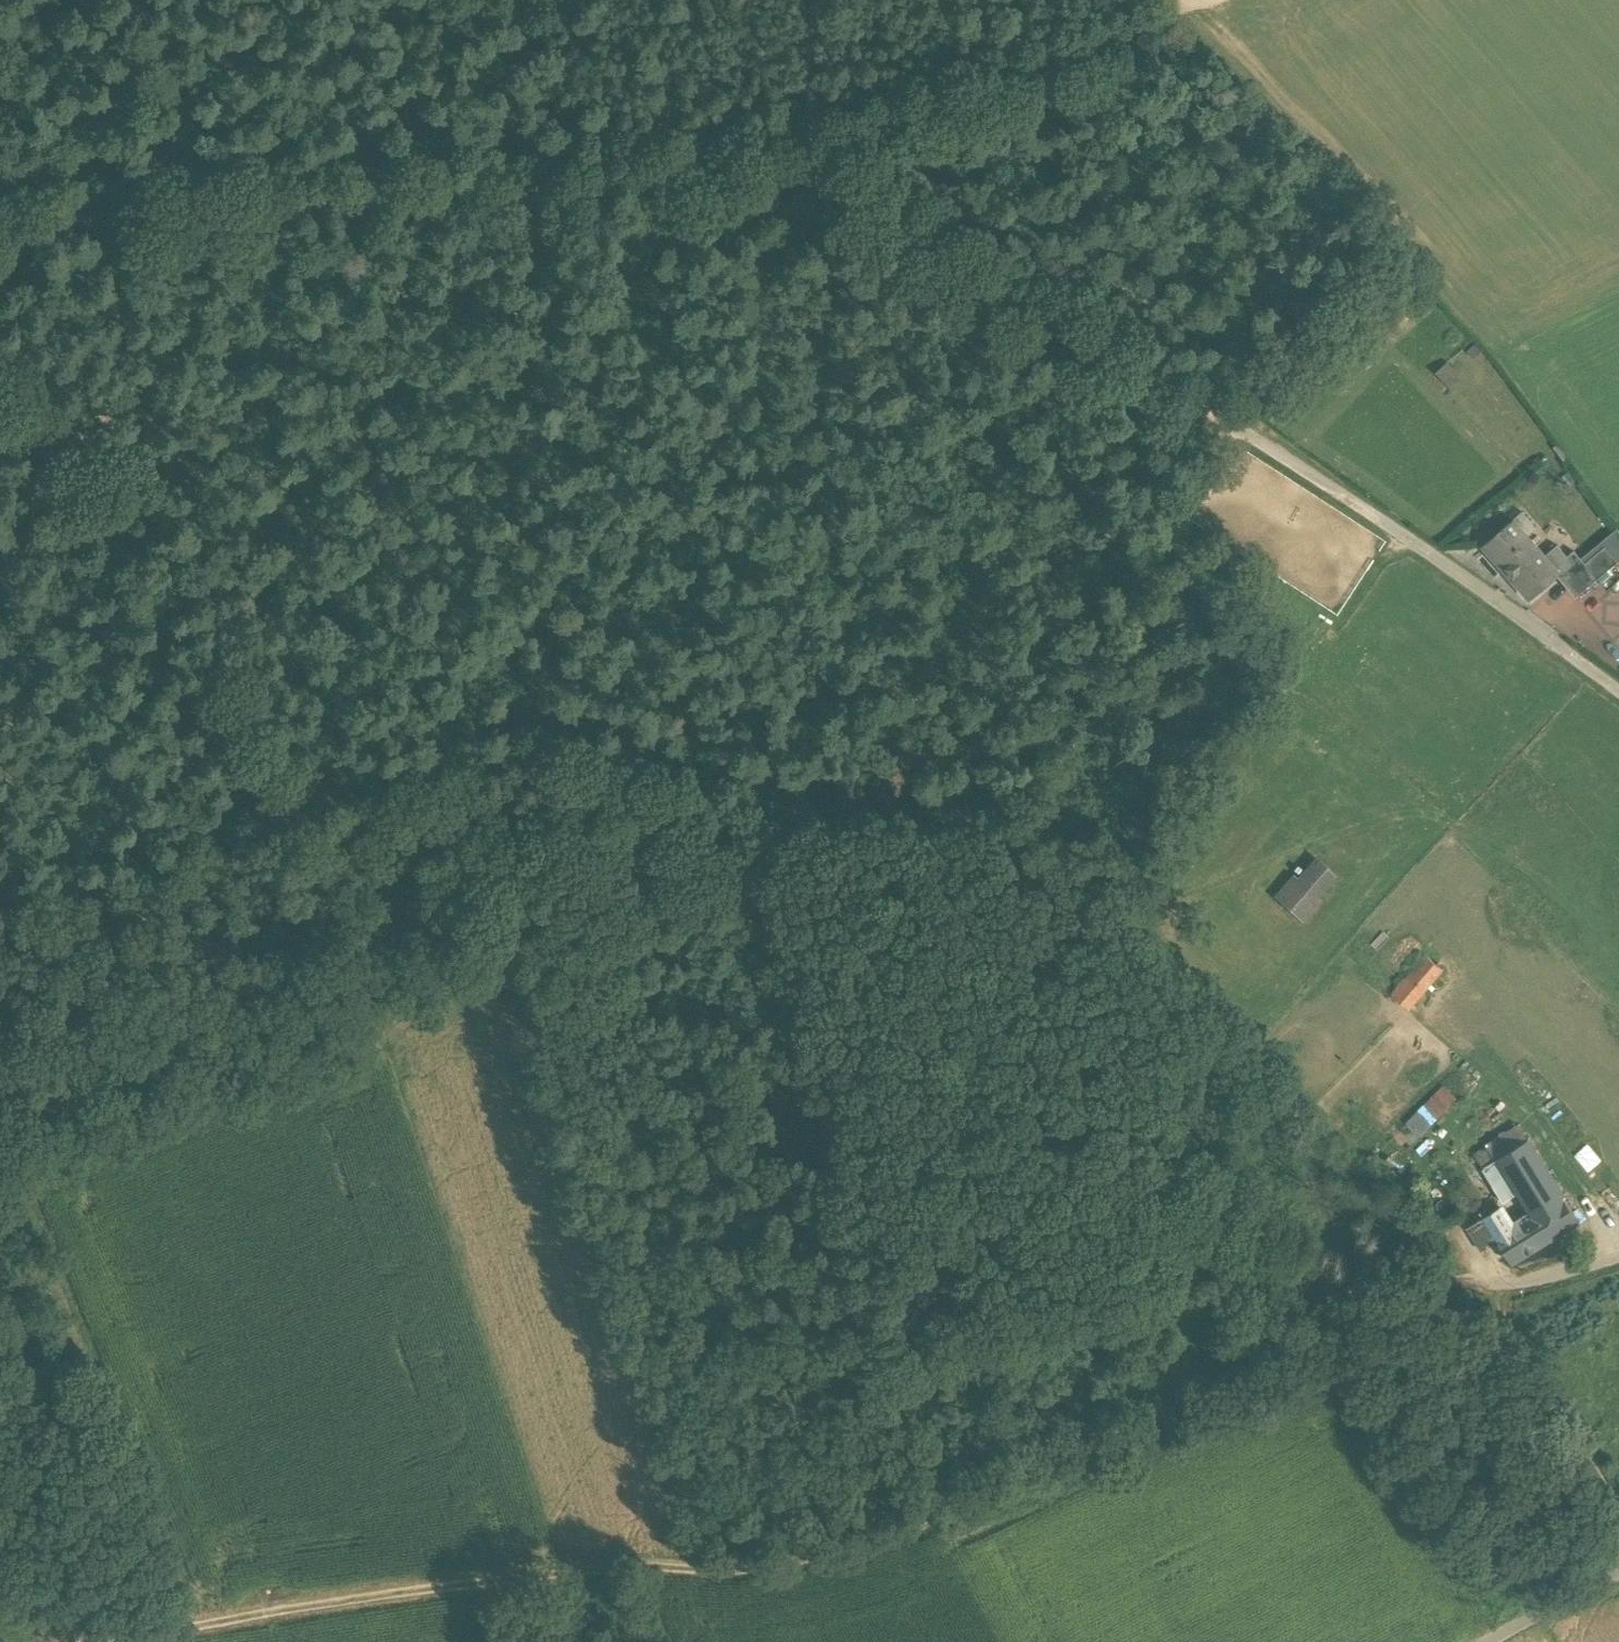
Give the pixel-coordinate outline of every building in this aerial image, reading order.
[(1463,378),(1448,363),(1436,373),(1451,389),(1463,378)] [(1533,598),(1560,575),(1578,596),(1618,562),(1607,548),(1586,565),(1573,550),(1566,555),(1557,544),(1552,548),(1529,521),(1521,529),(1513,520),(1486,544),(1533,598)] [(1319,896),(1336,876),(1316,858),(1298,879),(1294,875),(1275,896),(1303,921),(1323,899),(1319,896)] [(1443,970),(1428,957),(1426,955),(1391,995),(1409,1010),(1443,970)] [(1420,1136),(1457,1098),(1445,1085),(1407,1124),(1420,1136)] [(1475,1173),(1484,1188),(1490,1184),(1500,1201),(1512,1194),(1526,1215),(1516,1221),(1506,1205),(1484,1219),(1485,1220),(1469,1230),(1483,1251),(1499,1241),(1513,1264),(1579,1222),(1529,1140),(1475,1173)]
